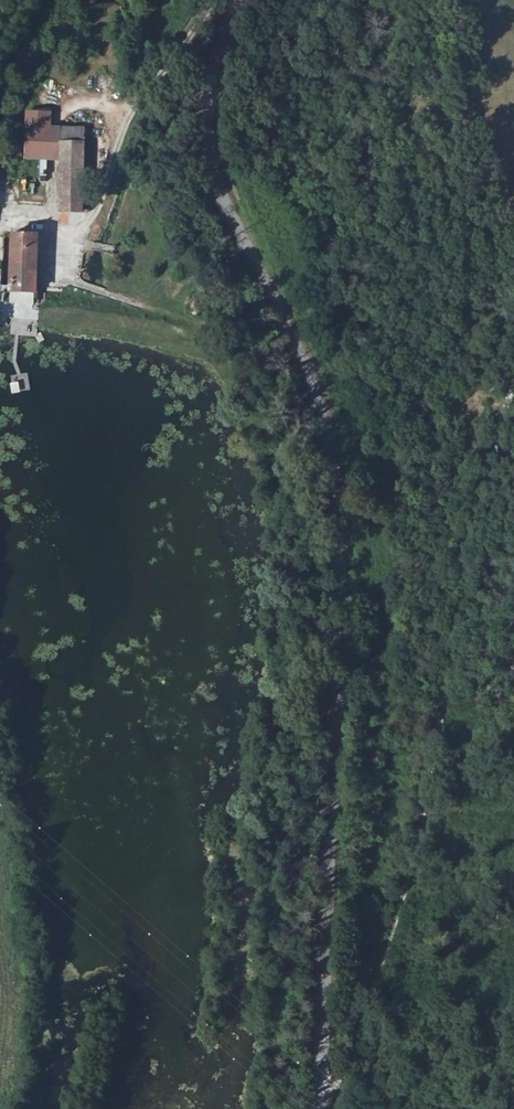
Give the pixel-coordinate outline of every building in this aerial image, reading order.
[(58,128),(48,128),(48,114),(25,113),(22,160),(56,161),(58,128)] [(61,130),(61,142),(82,142),(82,131),(61,130)] [(82,142),(61,142),(60,211),(60,225),(75,225),(75,218),(80,218),(80,212),(82,142)] [(12,234),(10,292),(35,293),(37,235),(12,234)] [(35,293),(10,292),(10,304),(34,305),(35,293)]
